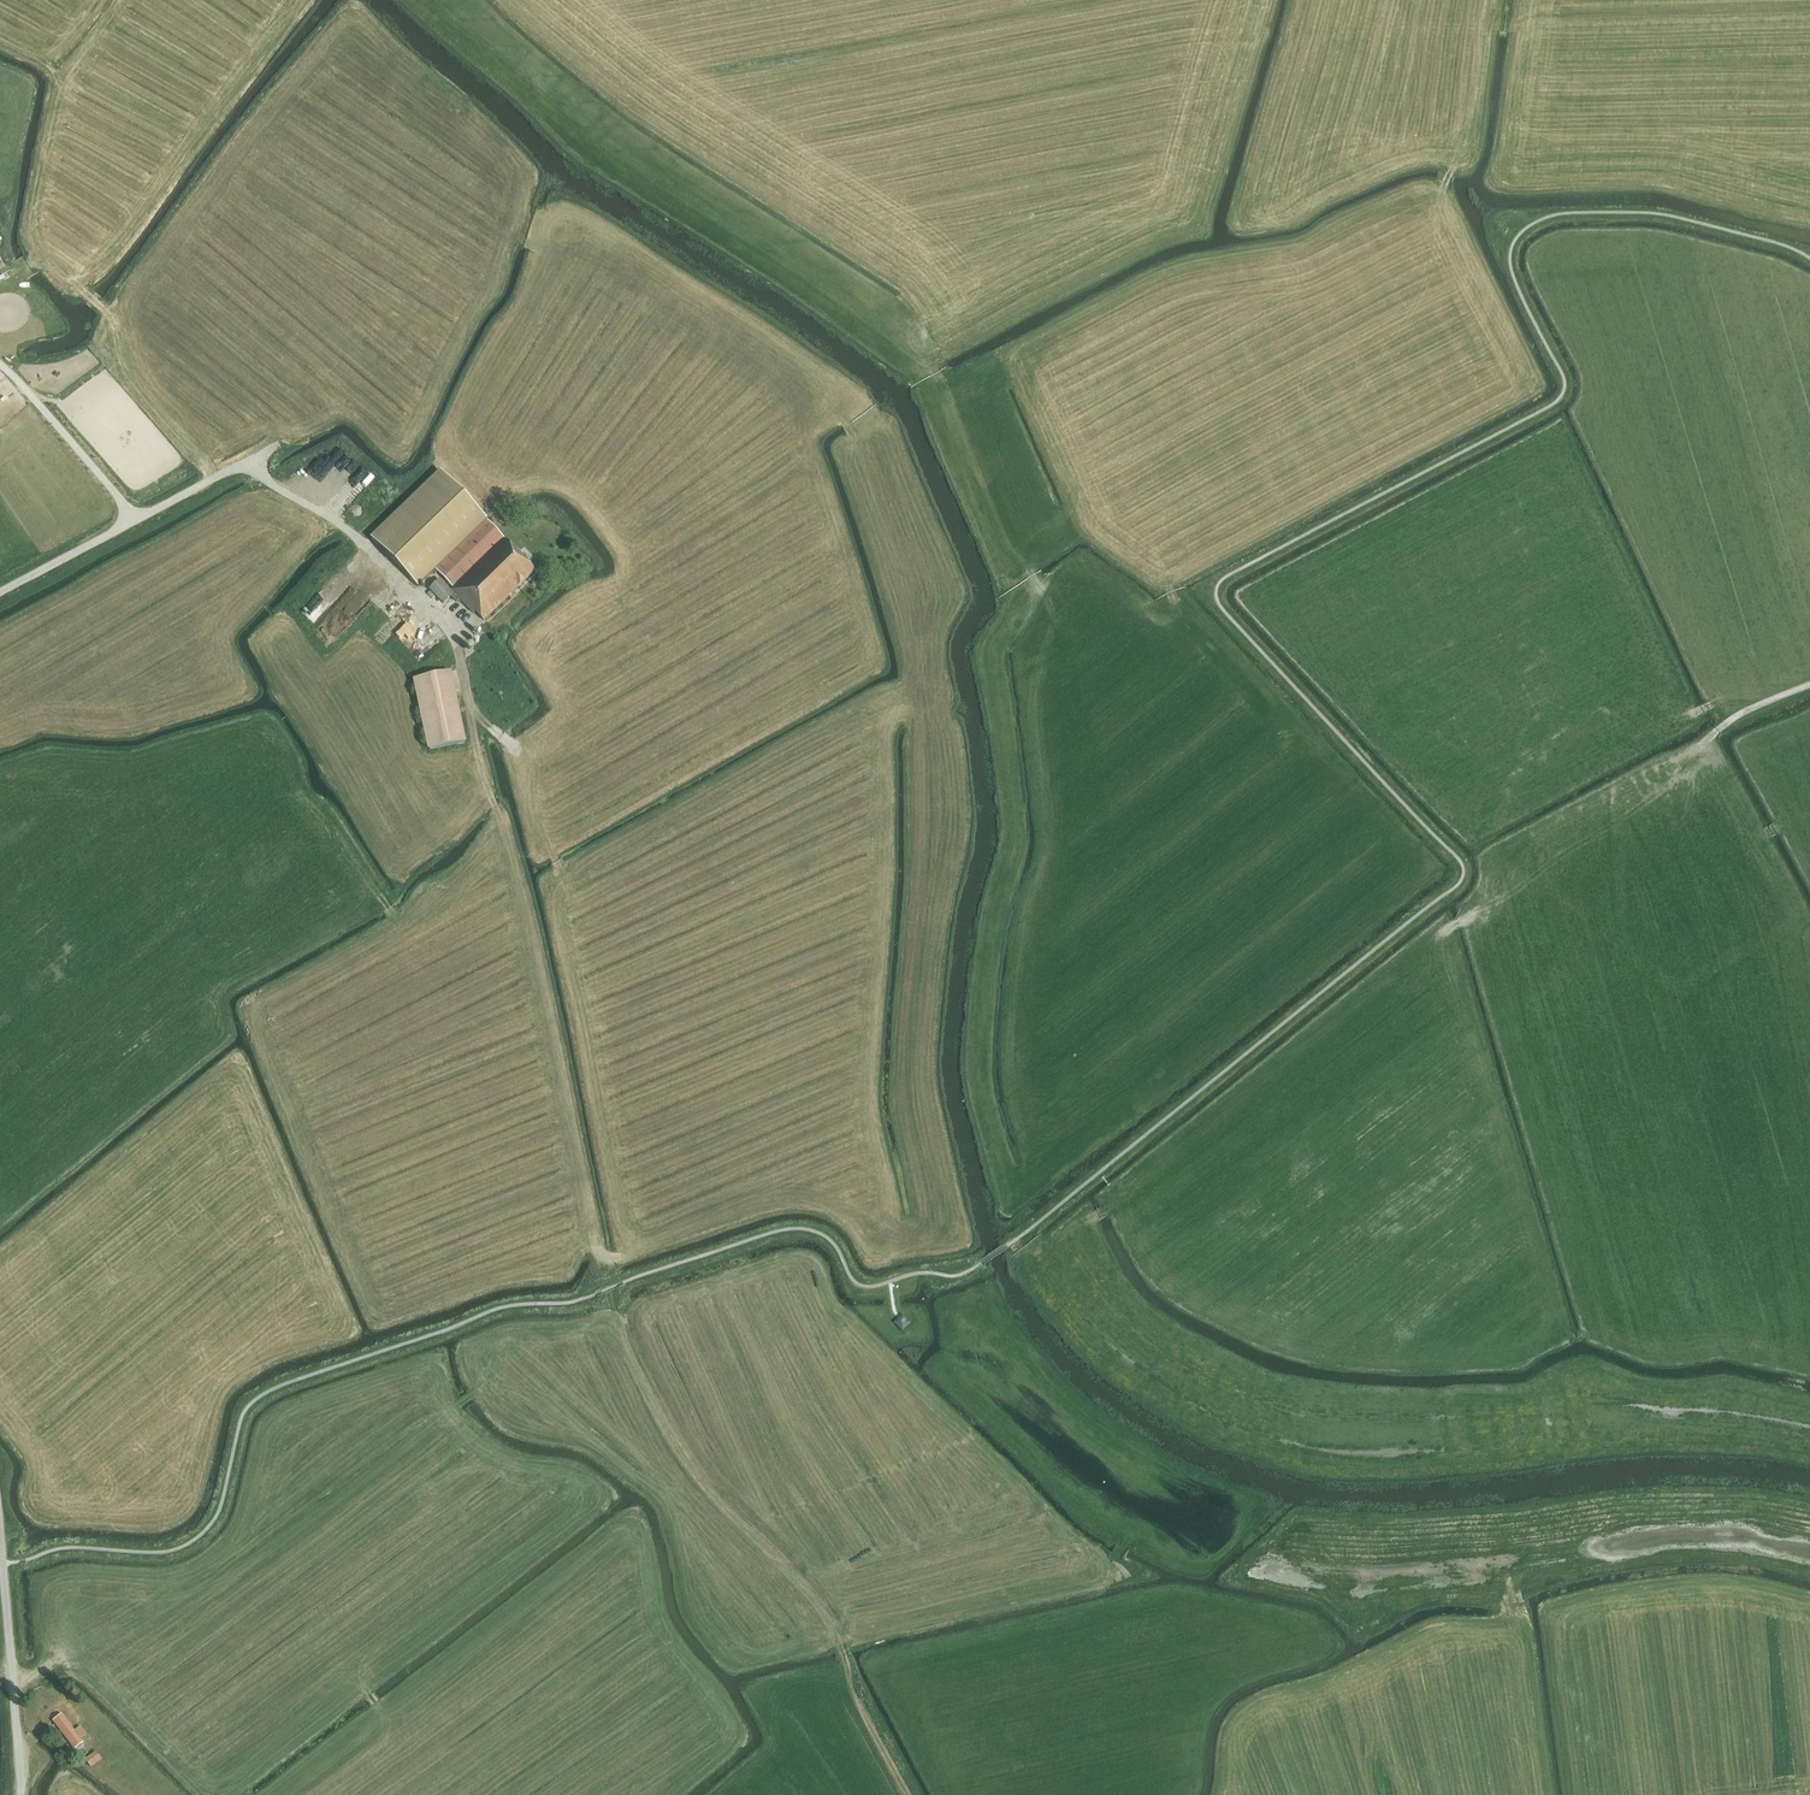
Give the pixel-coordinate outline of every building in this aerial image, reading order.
[(365,466),(358,473),(368,483),(375,477),(365,466)] [(486,520),(439,471),(370,538),(417,587),(435,569),(453,588),(451,590),(453,591),(452,592),(439,579),(429,588),(443,603),(451,596),(457,602),(460,599),(473,613),(475,611),(483,620),(534,571),(504,539),(505,538),(486,520)] [(466,742),(451,671),(413,679),(427,750),(466,742)] [(902,1316),(894,1323),(902,1332),(910,1324),(902,1316)] [(74,1749),(83,1742),(61,1714),(52,1721),(74,1749)] [(91,1742),(88,1738),(83,1742),(86,1746),(91,1742)] [(92,1754),(85,1759),(90,1766),(97,1761),(92,1754)]
